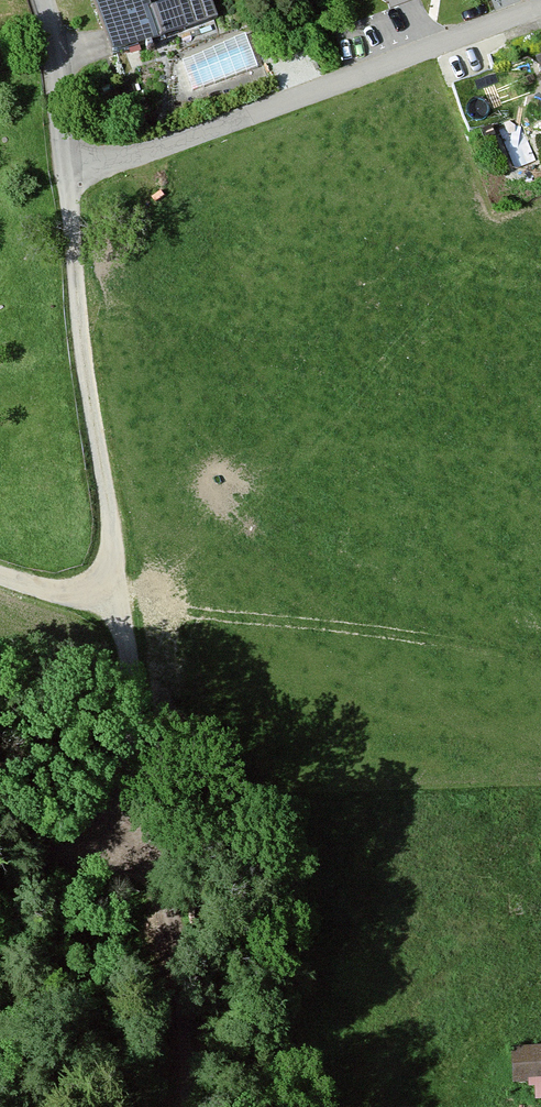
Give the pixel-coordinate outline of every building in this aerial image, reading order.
[(114,48),(217,14),(212,0),(174,0),(149,8),(146,0),(98,0),(114,48)] [(515,1046),(519,1091),(540,1089),(540,1043),(515,1046)]
